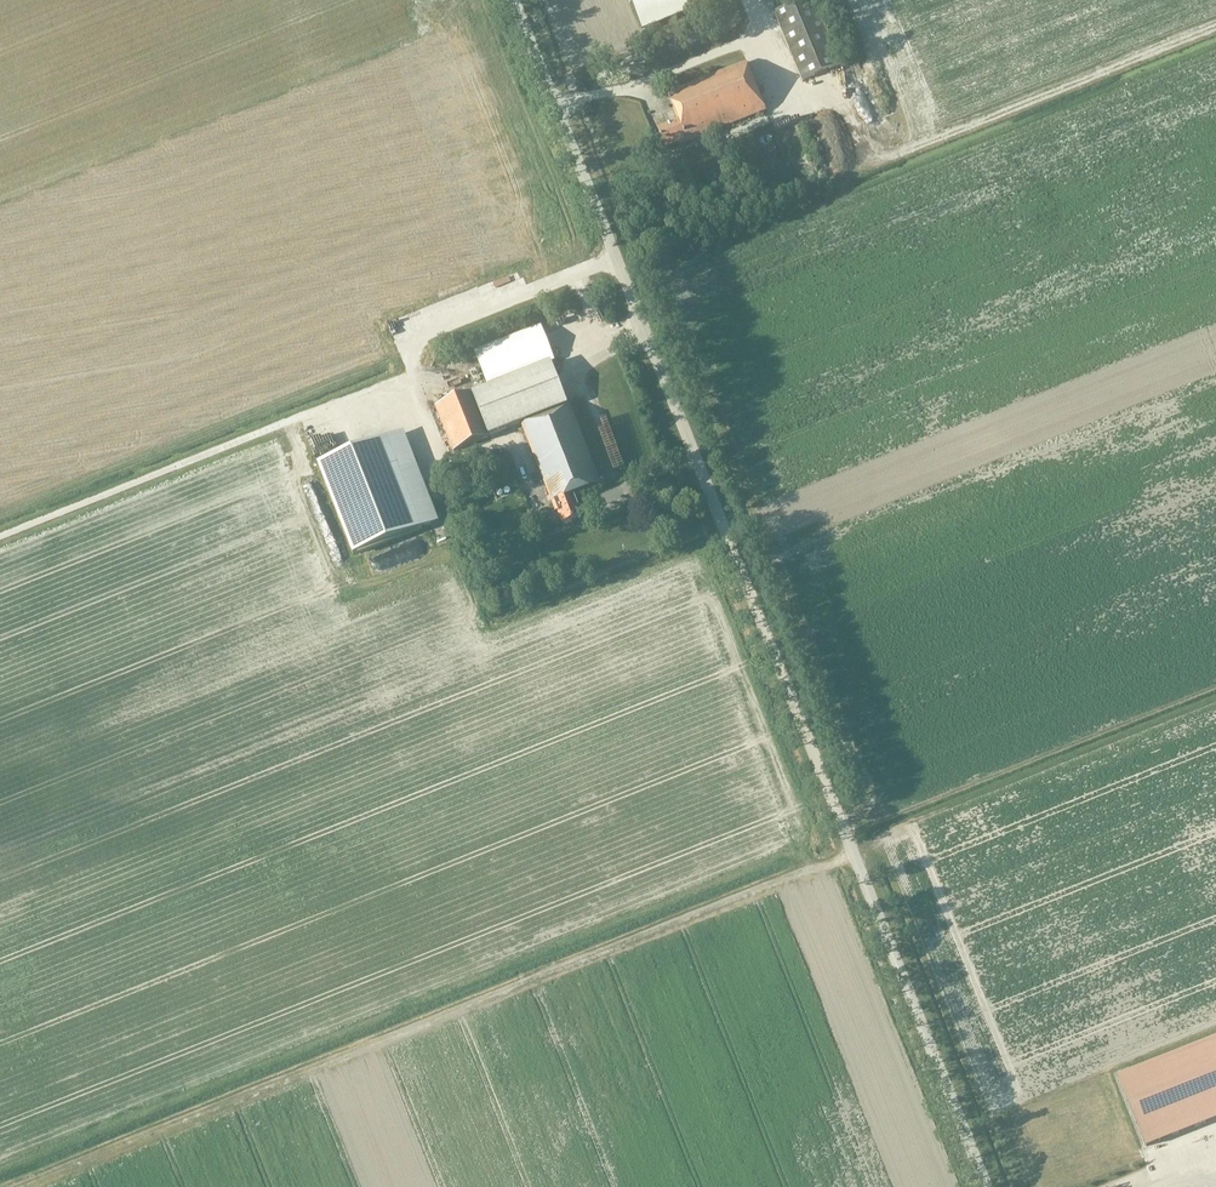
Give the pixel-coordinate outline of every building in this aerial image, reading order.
[(643,32),(691,12),(690,9),(714,0),(630,0),(643,32)] [(814,0),(806,0),(774,13),(801,82),(841,65),(814,0)] [(657,129),(664,149),(676,144),(677,147),(766,111),(746,62),(667,93),(678,121),(657,129)] [(568,405),(551,362),(555,361),(541,326),(474,352),(488,387),(471,394),(471,393),(435,407),(452,451),(488,437),(520,424),(555,512),(557,511),(562,525),(583,517),(574,494),(601,483),(570,405),(568,405)] [(609,469),(617,466),(590,401),(582,404),(609,469)] [(403,431),(317,466),(352,555),(439,520),(403,431)] [(618,503),(615,493),(620,492),(617,483),(593,491),(600,509),(618,503)] [(1119,1077),(1146,1147),(1215,1119),(1215,1039),(1119,1077)]
